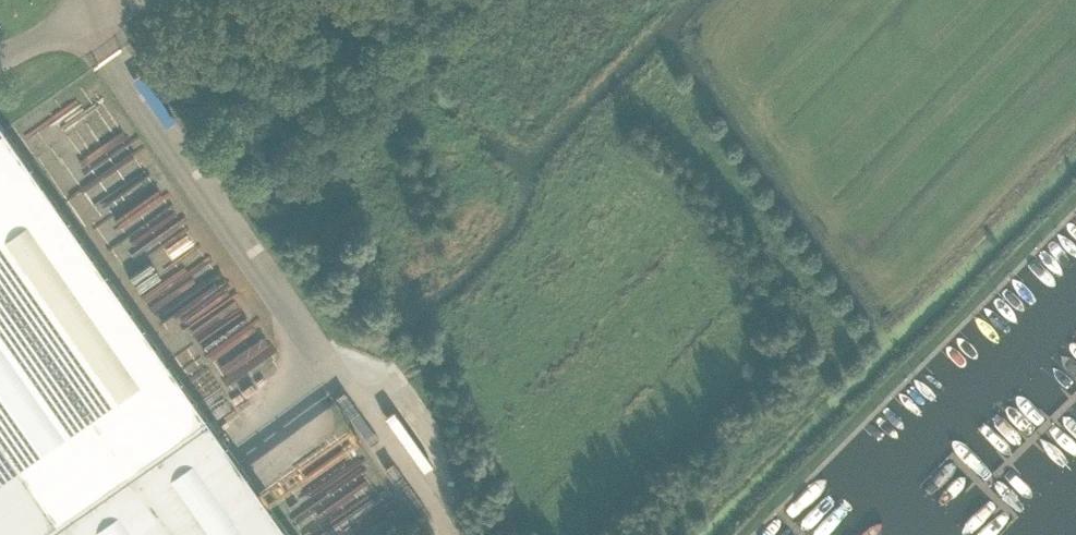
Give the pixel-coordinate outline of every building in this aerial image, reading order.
[(2,129),(0,130),(0,534),(288,534),(0,124),(0,127),(2,129)]
